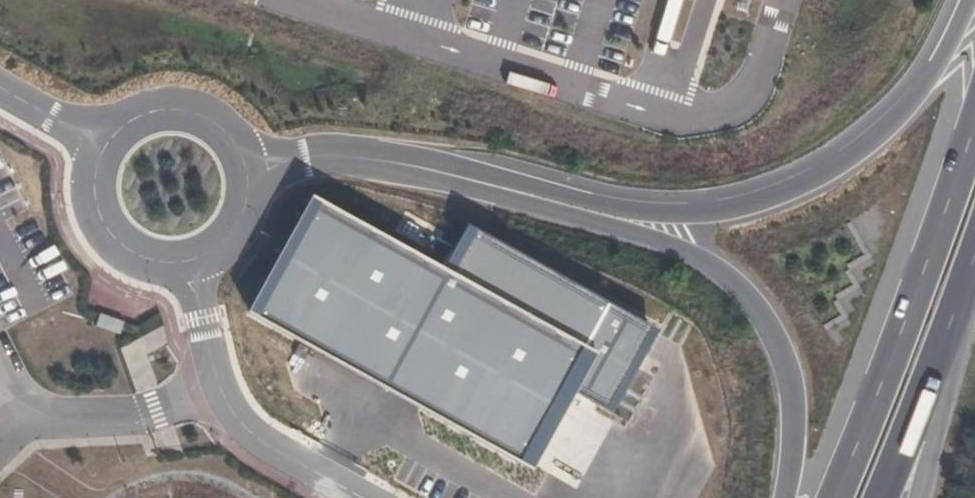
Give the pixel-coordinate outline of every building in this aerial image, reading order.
[(306,194),(242,311),(526,466),(568,390),(602,409),(648,325),(464,224),(441,267),(306,194)]
